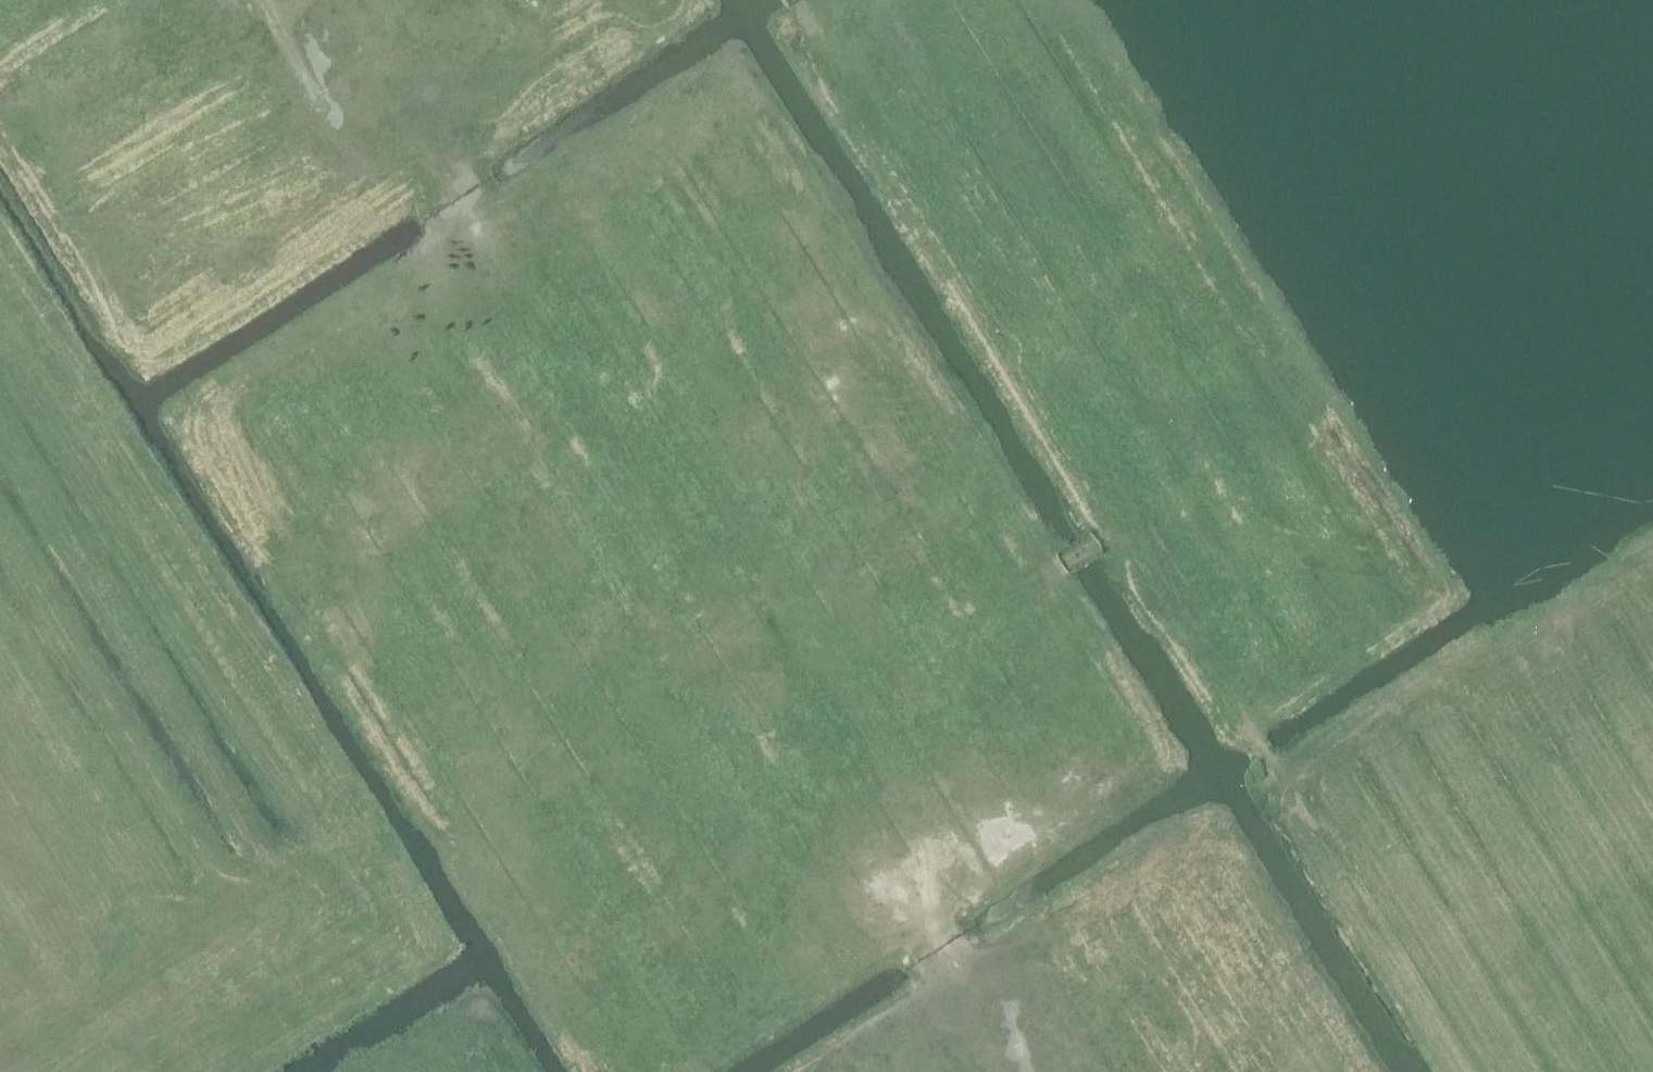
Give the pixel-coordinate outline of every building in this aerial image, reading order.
[(1075,564),(1101,551),(1093,535),(1067,548),(1075,564)]
